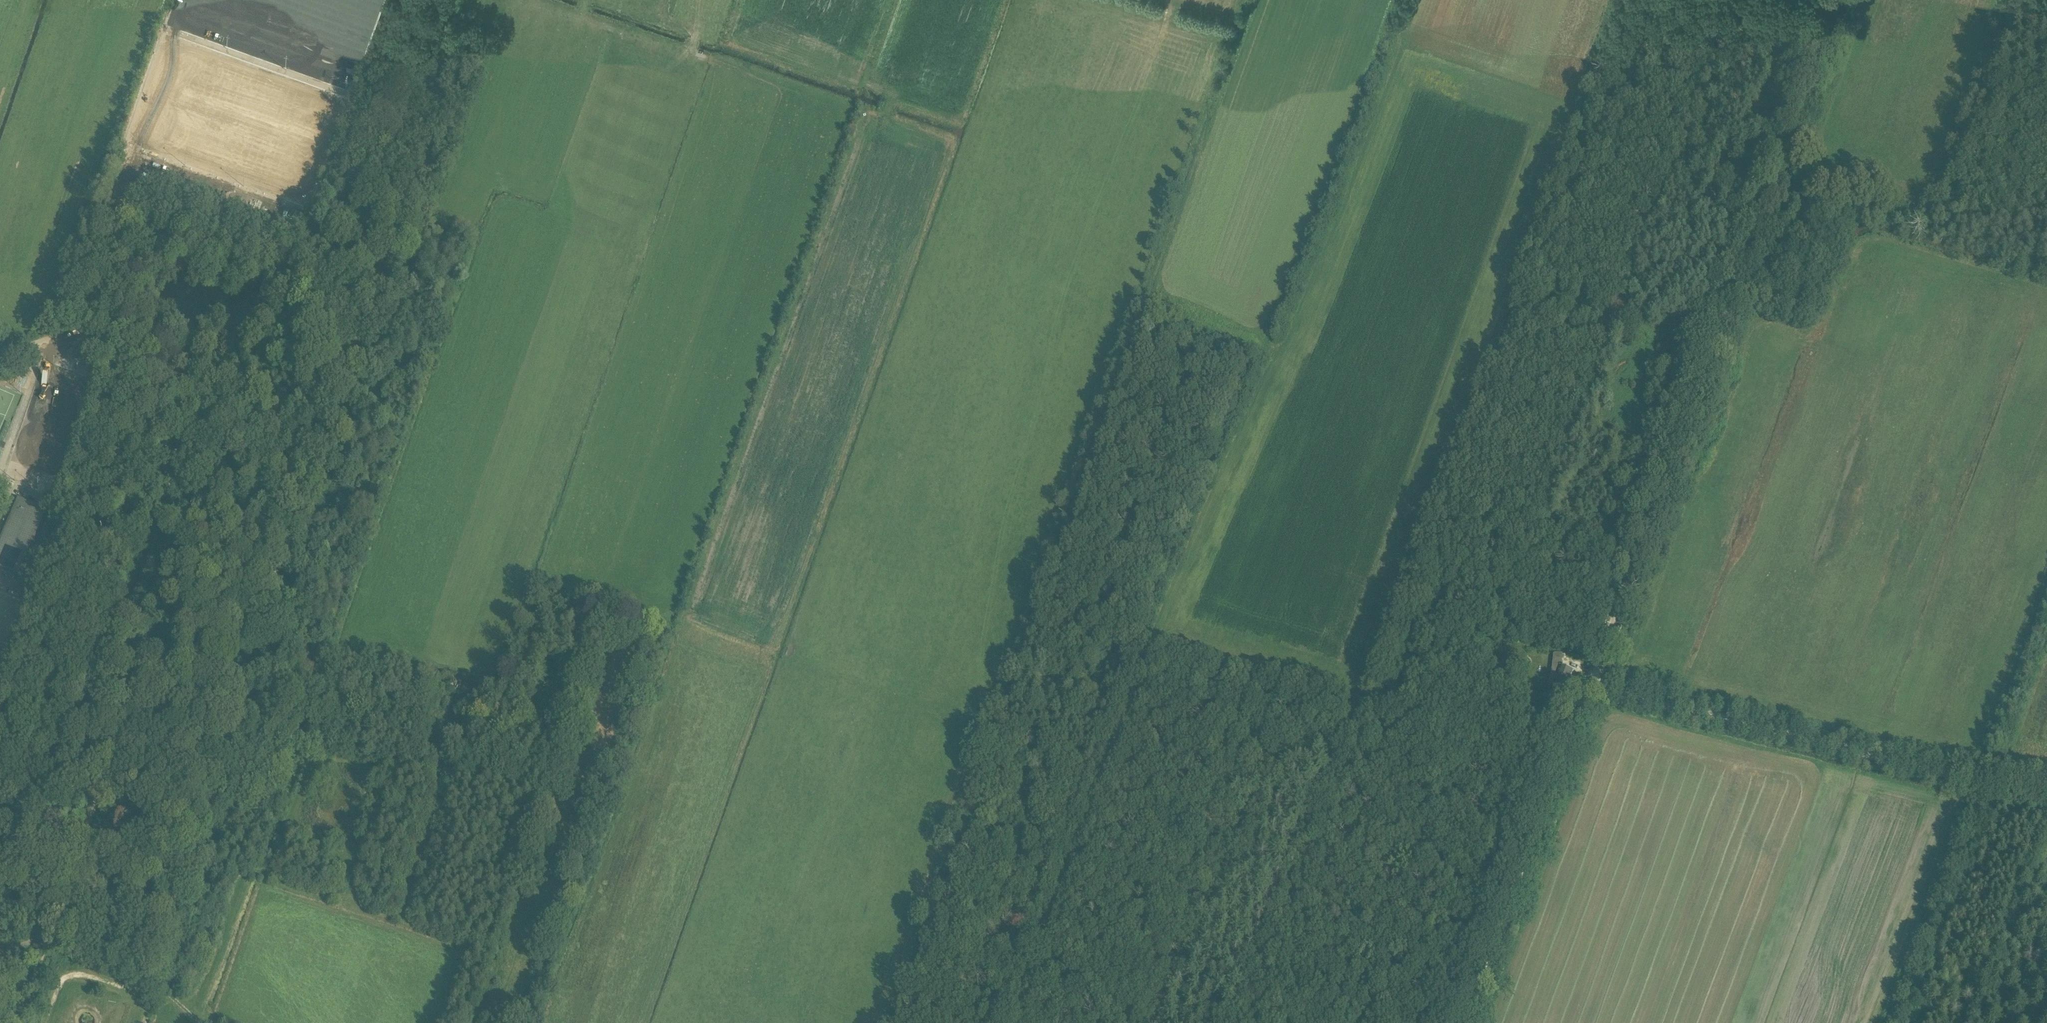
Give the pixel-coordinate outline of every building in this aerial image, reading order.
[(1569,649),(1568,654),(1578,658),(1580,653),(1569,649)] [(1552,670),(1551,674),(1556,676),(1570,681),(1573,671),(1562,667),(1562,654),(1554,654),(1552,670)] [(1570,681),(1556,676),(1551,674),(1546,688),(1564,695),(1566,691),(1570,681)] [(1533,702),(1552,708),(1555,699),(1536,693),(1533,702)]
